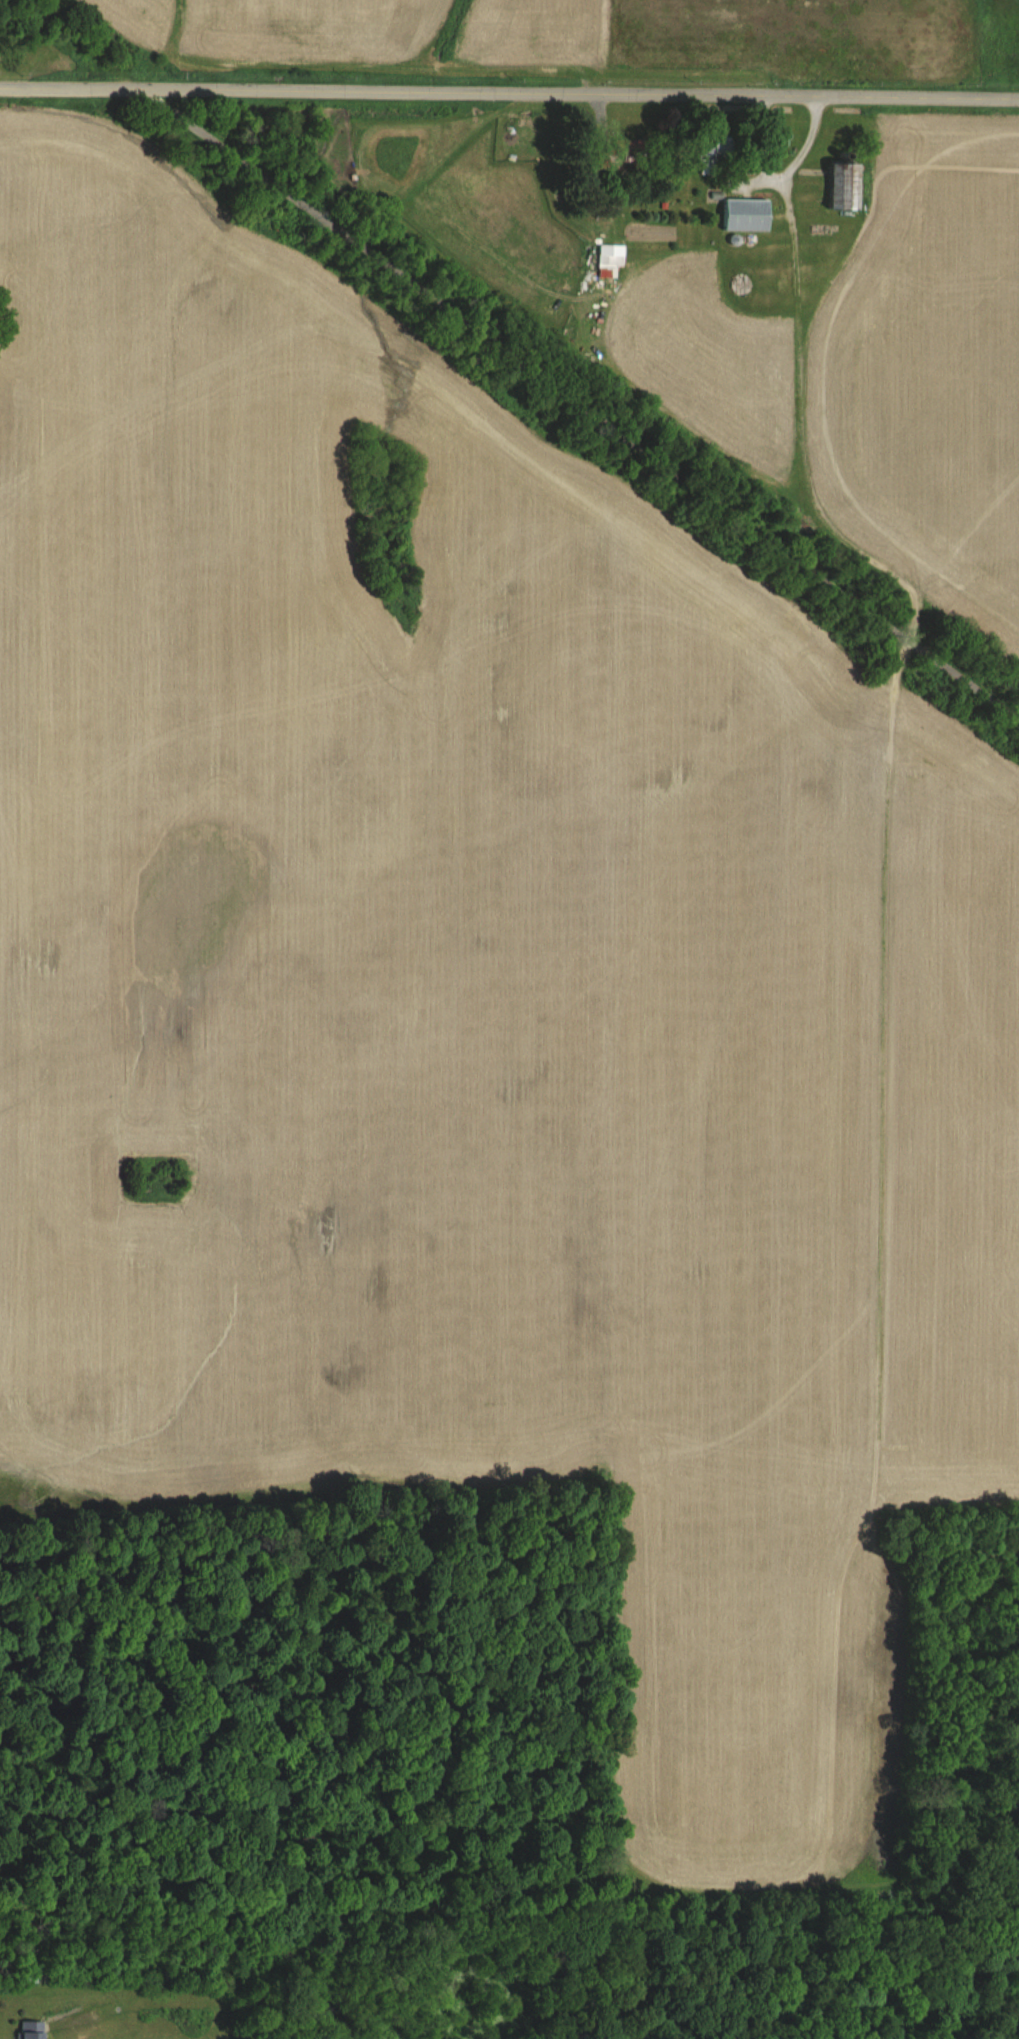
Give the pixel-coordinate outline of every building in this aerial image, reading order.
[(696,167),(726,167),(726,136),(696,136),(696,167)] [(850,164),(823,164),(823,210),(850,210),(850,164)] [(719,230),(763,230),(763,199),(719,199),(719,230)] [(15,2020),(15,2038),(36,2038),(36,2020),(15,2020)]
